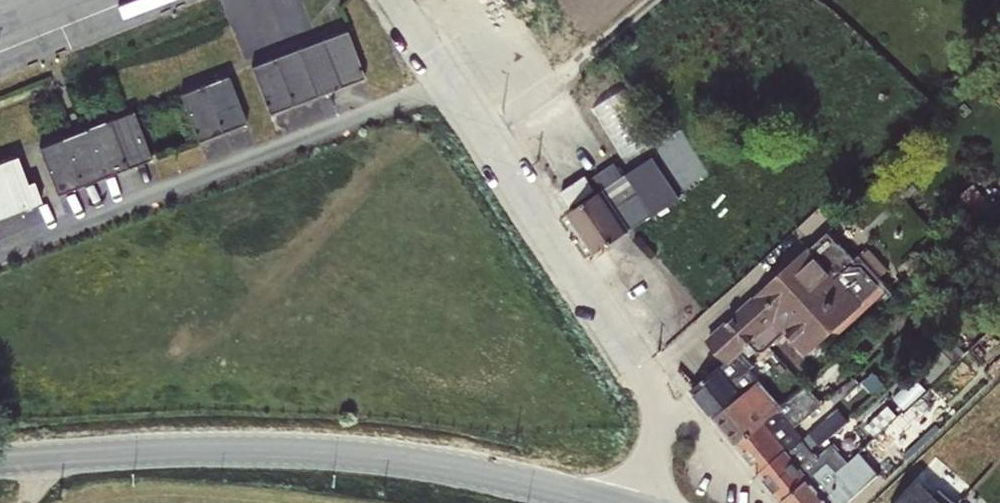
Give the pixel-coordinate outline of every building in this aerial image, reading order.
[(346,29),(298,45),(316,94),(364,76),(346,29)] [(298,45),(273,55),(292,104),(316,94),(298,45)] [(273,55),(249,64),(268,113),(292,104),(273,55)] [(203,82),(222,130),(246,121),(227,73),(203,82)] [(178,91),(197,140),(222,130),(203,82),(178,91)] [(132,109),(108,119),(126,167),(151,158),(132,109)] [(108,119),(84,127),(103,176),(126,167),(108,119)] [(84,127),(37,145),(56,194),(103,176),(84,127)] [(0,160),(0,166),(16,209),(40,200),(32,178),(26,181),(15,153),(0,160)] [(602,190),(568,212),(594,253),(653,213),(654,215),(679,198),(653,157),(623,176),(614,162),(593,175),(602,190)] [(16,209),(0,166),(0,215),(16,209)] [(585,175),(562,191),(571,205),(595,189),(585,175)] [(974,184),(959,195),(977,219),(992,208),(974,184)] [(705,339),(726,363),(728,365),(742,352),(747,358),(756,349),(756,350),(757,352),(759,352),(761,352),(762,351),(763,351),(764,349),(765,348),(768,348),(784,332),(805,355),(832,330),(838,337),(890,288),(880,277),(888,269),(869,247),(860,255),(859,254),(854,258),(829,229),(705,339)] [(691,389),(714,417),(760,380),(749,368),(753,365),(747,358),(742,352),(728,365),(726,363),(721,368),(718,366),(691,389)] [(932,358),(917,372),(929,383),(942,370),(932,358)] [(714,417),(737,444),(776,410),(779,410),(781,409),(782,409),(796,425),(822,402),(806,384),(781,404),(760,380),(714,417)] [(863,425),(873,437),(898,415),(887,403),(863,425)] [(838,408),(803,438),(811,448),(818,443),(819,445),(831,434),(849,421),(838,408)] [(737,444),(759,472),(786,450),(803,438),(793,428),(796,425),(782,409),(781,409),(779,410),(776,410),(737,444)] [(759,472),(782,500),(827,459),(837,471),(846,462),(832,444),(817,457),(812,451),(819,445),(818,443),(811,448),(803,438),(786,450),(759,472)] [(782,500),(784,502),(847,502),(878,474),(858,452),(846,462),(837,471),(827,459),(782,500)] [(898,502),(956,502),(939,488),(933,495),(918,481),(898,502)]
